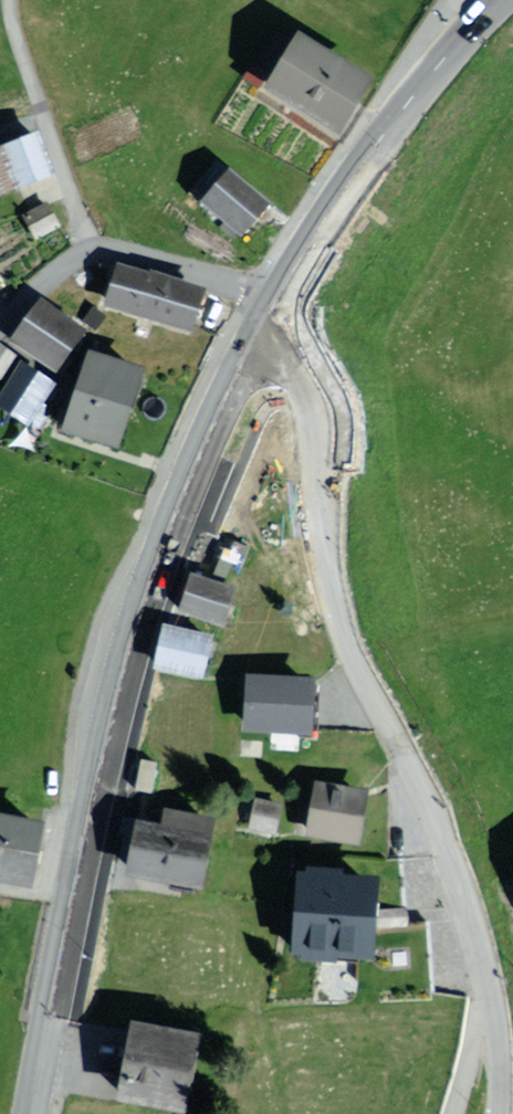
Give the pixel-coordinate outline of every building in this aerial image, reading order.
[(299,39),(269,84),(334,127),(364,82),(299,39)] [(0,151),(0,189),(52,169),(39,136),(0,151)] [(209,199),(241,231),(266,207),(233,174),(209,199)] [(52,209),(29,219),(38,239),(61,229),(52,209)] [(117,263),(105,307),(193,332),(205,288),(117,263)] [(44,305),(20,343),(56,366),(81,329),(44,305)] [(0,377),(11,355),(0,350),(0,377)] [(145,371),(92,358),(73,429),(126,443),(145,371)] [(23,366),(1,404),(30,420),(52,383),(23,366)] [(193,579),(185,608),(226,620),(234,591),(193,579)] [(163,663),(202,672),(210,635),(171,627),(163,663)] [(251,724),(312,727),(314,680),(253,677),(251,724)] [(156,759),(142,756),(137,780),(151,783),(156,759)] [(356,838),(367,787),(326,778),(315,830),(356,838)] [(130,871),(196,881),(206,816),(140,806),(130,871)] [(27,877),(37,827),(0,819),(0,872),(27,877)] [(310,872),(303,947),(372,953),(378,878),(310,872)] [(125,1091),(185,1102),(196,1041),(136,1030),(125,1091)]
